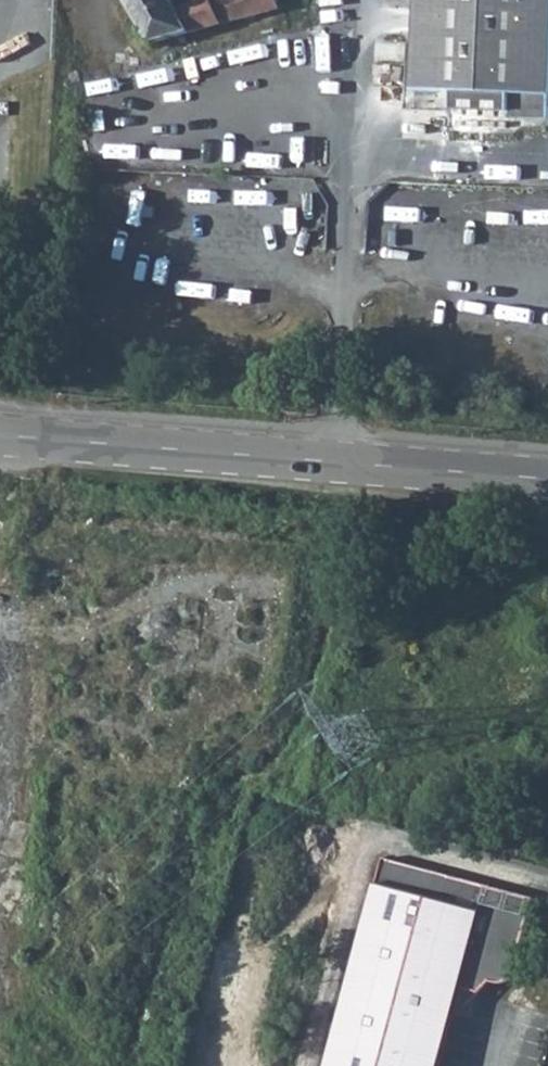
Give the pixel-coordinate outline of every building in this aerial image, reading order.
[(151,38),(153,43),(280,10),(276,0),(211,0),(181,12),(174,0),(127,0),(151,38)] [(419,23),(417,48),(415,94),(455,96),(455,115),(456,115),(511,118),(511,122),(513,122),(547,124),(547,0),(420,0),(419,23)] [(43,355),(43,366),(60,367),(60,355),(43,355)] [(326,1065),(439,1065),(460,989),(479,995),(491,983),(496,985),(503,985),(507,984),(513,979),(534,901),(381,858),(326,1065)]
